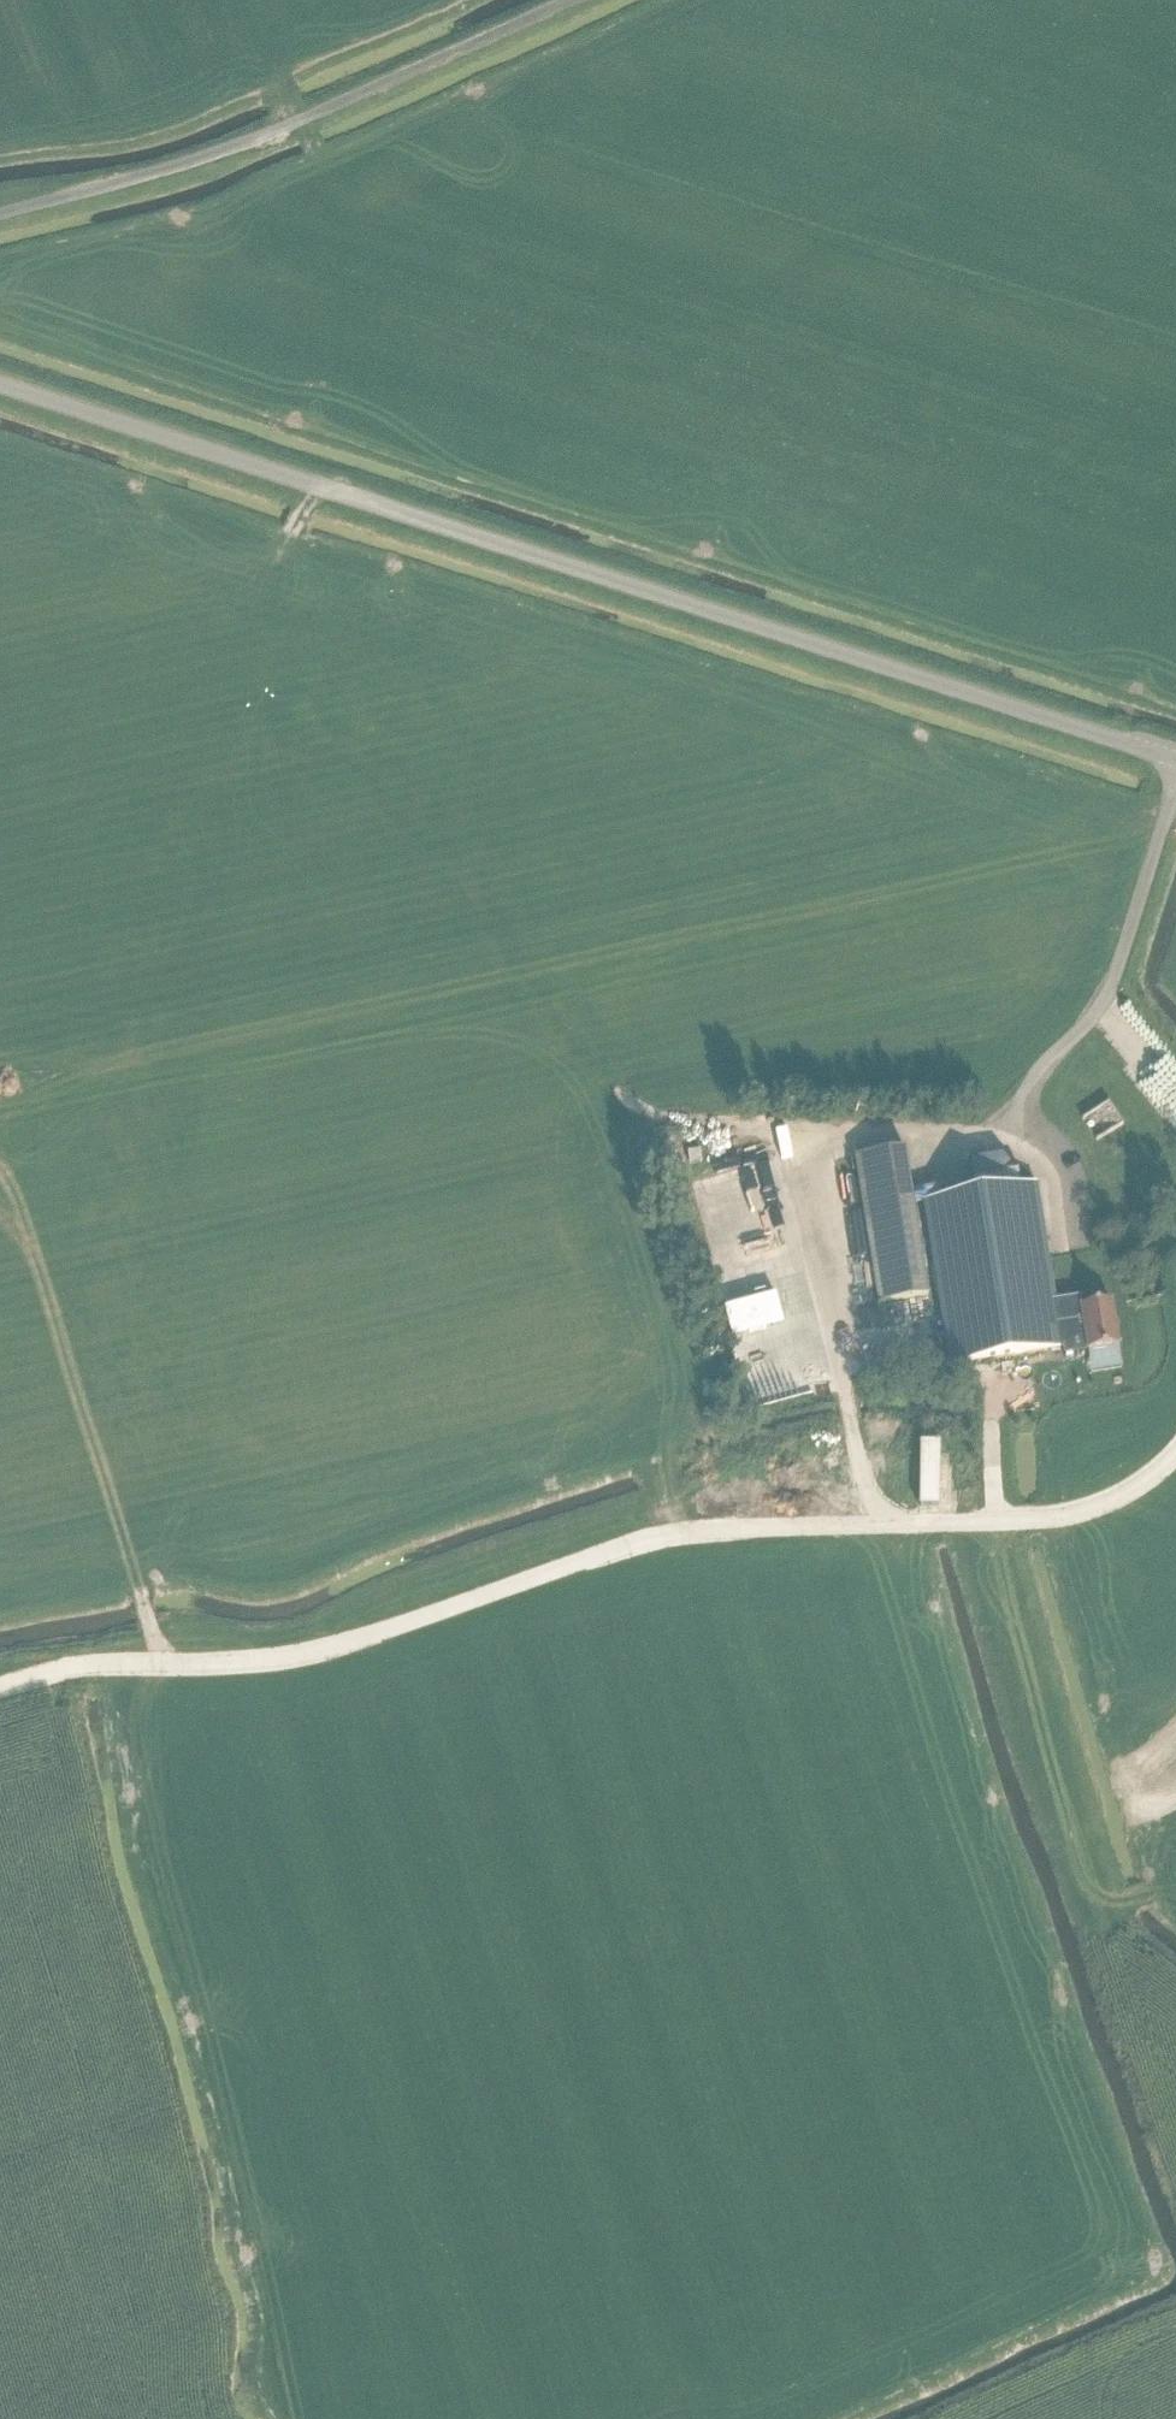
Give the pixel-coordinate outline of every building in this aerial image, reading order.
[(1108,1101),(1082,1118),(1096,1141),(1123,1124),(1108,1101)] [(879,1305),(928,1297),(905,1149),(855,1157),(879,1305)] [(1063,1348),(1086,1344),(1088,1352),(1103,1350),(1115,1348),(1118,1347),(1111,1303),(1074,1309),(1072,1298),(1055,1301),(1037,1185),(924,1203),(950,1367),(1063,1349),(1063,1348)] [(787,1375),(783,1358),(772,1326),(742,1336),(757,1385),(787,1375)]
